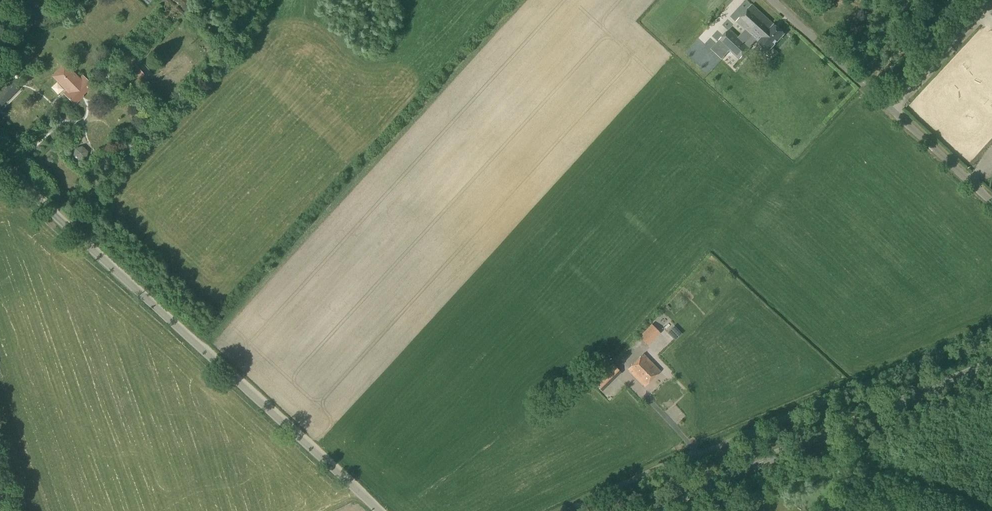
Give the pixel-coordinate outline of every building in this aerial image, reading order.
[(711,3),(721,13),(735,1),(734,0),(714,0),(711,3)] [(773,25),(751,4),(736,21),(767,52),(784,33),(774,24),(773,25)] [(750,47),(745,43),(729,29),(718,41),(739,59),(750,47)] [(728,53),(707,76),(717,85),(738,62),(728,53)] [(79,79),(65,64),(53,76),(67,91),(64,94),(73,103),(92,85),(83,76),(79,79)] [(20,89),(11,80),(0,91),(0,108),(20,89)] [(125,140),(121,136),(110,148),(115,152),(125,140)] [(79,160),(86,158),(87,151),(82,147),(76,149),(74,155),(79,160)] [(656,325),(642,338),(651,347),(665,334),(656,325)] [(660,371),(643,354),(627,370),(644,387),(660,371)] [(602,392),(621,373),(612,364),(593,382),(602,392)] [(589,378),(592,381),(605,368),(602,365),(589,378)]
